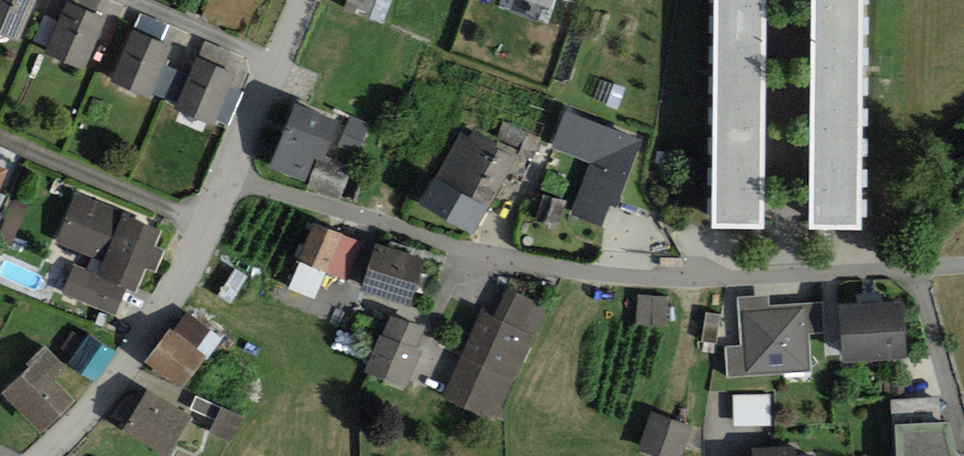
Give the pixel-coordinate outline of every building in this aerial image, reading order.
[(36,0),(0,0),(0,34),(17,42),(36,0)] [(68,3),(93,13),(99,0),(69,0),(68,3)] [(343,8),(384,23),(392,0),(346,0),(343,8)] [(713,227),(765,227),(766,0),(714,0),(713,227)] [(810,227),(860,227),(862,0),(812,0),(810,227)] [(84,71),(106,18),(93,13),(68,3),(65,1),(57,21),(46,46),(43,54),(84,71)] [(141,13),(134,30),(160,42),(168,25),(141,13)] [(46,46),(57,21),(44,16),(34,41),(46,46)] [(164,64),(171,47),(160,42),(134,30),(110,81),(148,98),(151,92),(164,64)] [(205,42),(198,60),(222,70),(230,52),(205,42)] [(230,86),(234,75),(222,70),(198,60),(195,59),(189,74),(177,102),(174,110),(214,125),(216,120),(230,86)] [(177,102),(189,74),(164,64),(151,92),(177,102)] [(230,86),(216,120),(229,125),(243,91),(230,86)] [(295,104),(269,167),(305,182),(316,158),(318,159),(322,161),(324,155),(337,123),(295,104)] [(642,140),(565,111),(551,147),(591,163),(571,215),(602,227),(610,206),(615,208),(628,177),(642,140)] [(356,154),(370,123),(352,115),(338,145),(356,154)] [(433,180),(489,209),(515,160),(495,149),(498,143),(472,129),(469,135),(460,130),(433,180)] [(353,166),(324,155),(322,161),(318,159),(306,188),(341,199),(353,166)] [(0,166),(0,189),(8,170),(0,166)] [(476,234),(489,209),(433,180),(420,204),(476,234)] [(63,294),(117,315),(127,288),(137,292),(146,269),(156,273),(165,251),(155,247),(161,230),(129,217),(130,213),(75,192),(55,241),(104,261),(99,273),(75,263),(63,294)] [(560,226),(565,201),(543,196),(538,221),(560,226)] [(346,280),(362,243),(315,223),(299,260),(327,272),(346,280)] [(360,290),(410,306),(425,260),(375,244),(360,290)] [(327,272),(299,260),(286,289),(315,301),(327,272)] [(494,315),(536,333),(547,306),(506,288),(494,315)] [(665,325),(668,298),(637,295),(635,322),(665,325)] [(810,342),(809,333),(824,332),(823,303),(768,306),(767,296),(737,298),(740,346),(724,347),(726,378),(812,373),(810,342)] [(843,363),(907,358),(902,299),(838,305),(843,363)] [(442,398),(496,422),(536,333),(494,315),(482,309),(442,398)] [(717,343),(721,316),(706,313),(702,341),(717,343)] [(173,331),(207,356),(209,357),(221,340),(186,314),(173,331)] [(364,372),(407,388),(422,350),(417,348),(424,329),(390,316),(383,334),(380,333),(364,372)] [(173,331),(170,328),(146,360),(182,388),(207,356),(173,331)] [(89,335),(68,364),(95,383),(116,355),(89,335)] [(27,364),(29,366),(1,393),(41,434),(75,401),(55,380),(66,369),(45,346),(27,364)] [(191,415),(147,390),(123,431),(167,455),(168,455),(191,415)] [(771,426),(770,394),(734,395),(734,426),(771,426)] [(216,419),(221,407),(195,396),(190,408),(216,419)] [(895,424),(941,422),(940,397),(890,399),(891,424),(895,424)] [(243,416),(221,407),(216,419),(210,434),(232,443),(243,416)] [(652,412),(638,450),(655,455),(681,455),(692,427),(652,412)] [(895,424),(897,455),(958,455),(950,421),(941,422),(895,424)] [(795,448),(752,449),(752,455),(796,455),(795,448)]
